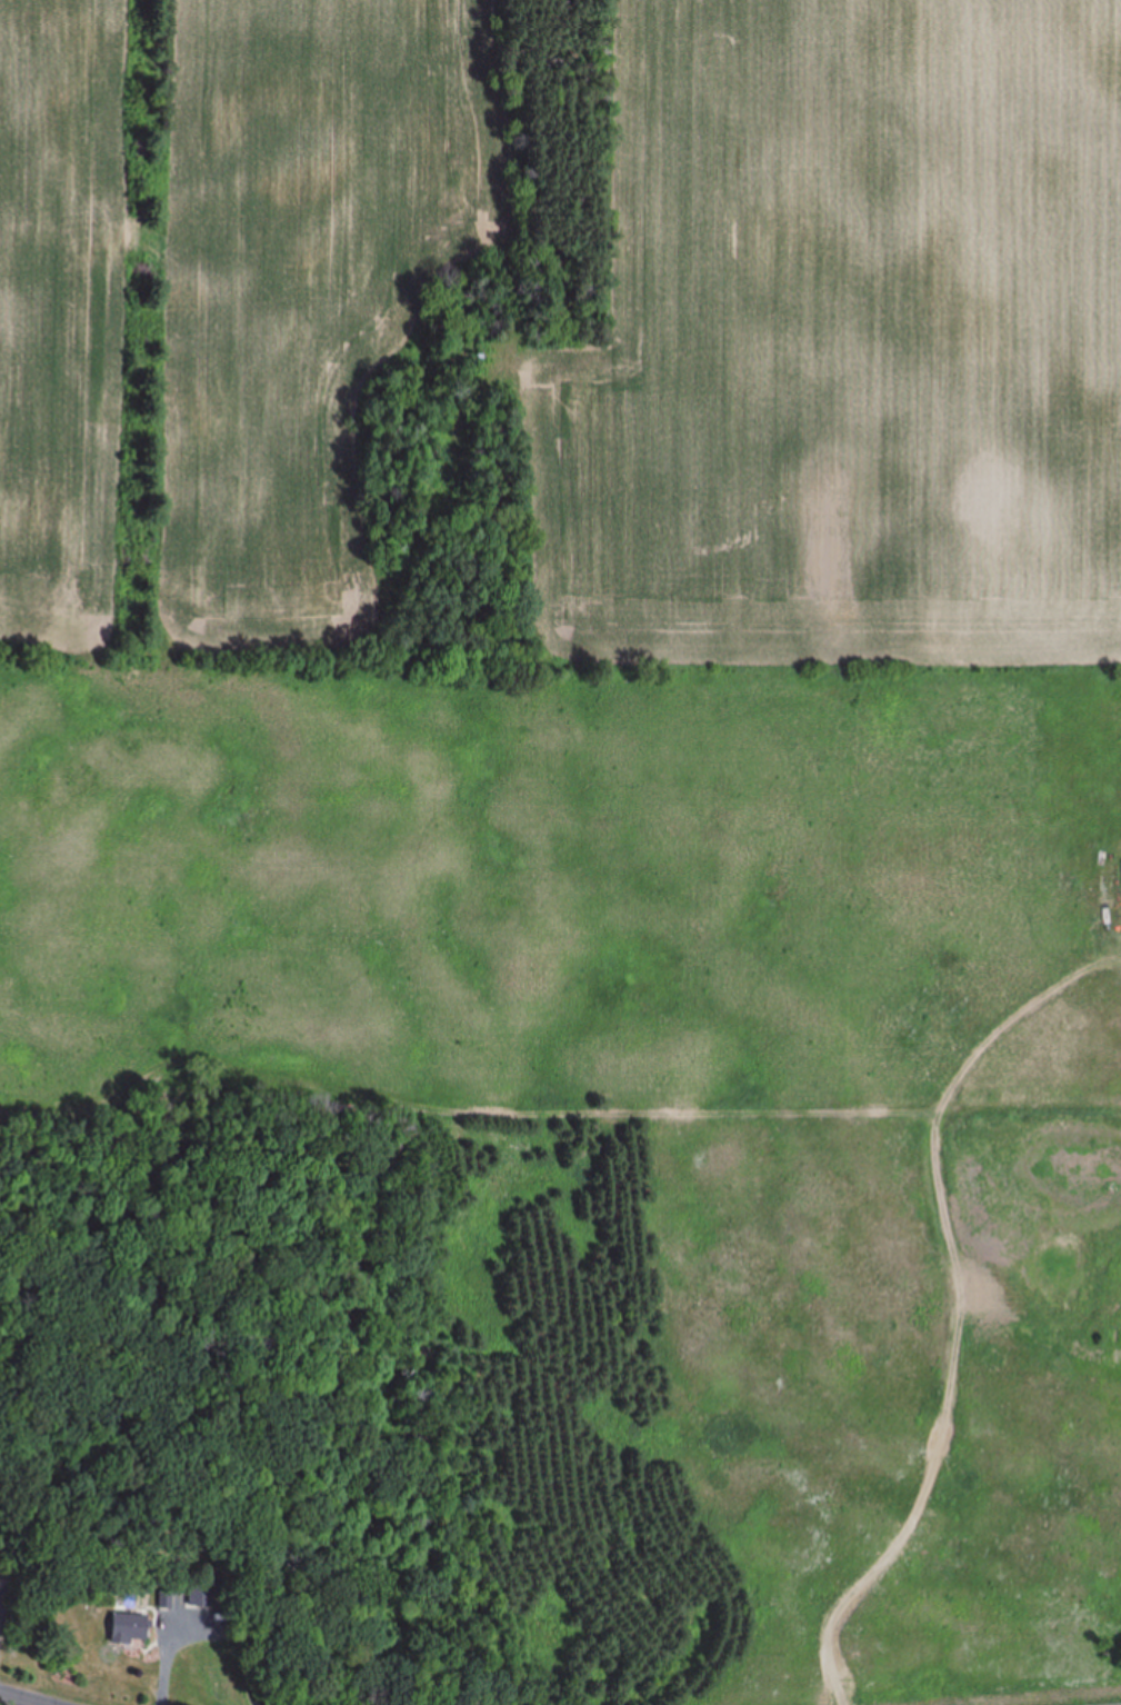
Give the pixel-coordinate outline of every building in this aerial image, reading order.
[(190,1609),(211,1609),(211,1576),(190,1576),(190,1609)] [(108,1647),(142,1647),(142,1615),(108,1615),(108,1647)]
